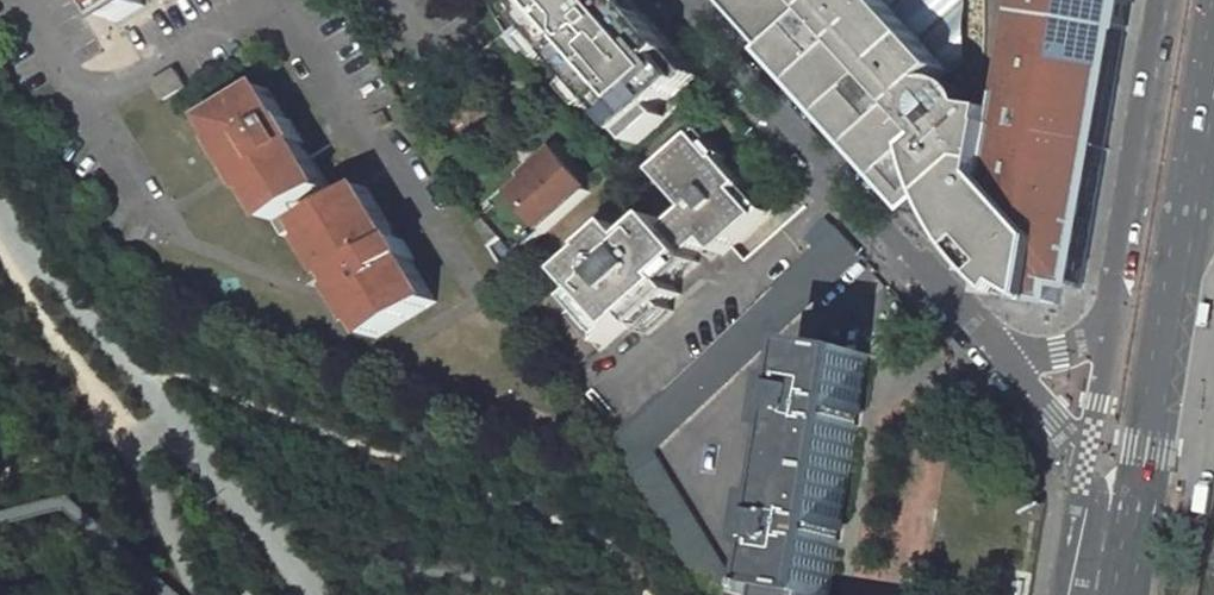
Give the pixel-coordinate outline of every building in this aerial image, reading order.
[(118,22),(145,6),(142,0),(104,0),(118,22)] [(634,0),(515,0),(520,6),(643,144),(710,85),(639,6),(634,0)] [(1009,98),(1007,97),(1005,112),(984,109),(980,100),(974,93),(966,87),(957,85),(947,85),(942,85),(956,73),(928,42),(932,33),(922,0),(729,0),(793,70),(843,125),(892,179),(914,204),(922,213),(914,194),(937,185),(941,194),(945,204),(957,226),(969,246),(982,264),(980,273),(999,276),(996,295),(1008,297),(1060,305),(1063,287),(1082,290),(1129,0),(1024,0),(1009,98)] [(956,73),(965,66),(965,2),(965,0),(922,0),(932,33),(928,42),(956,73)] [(154,83),(164,100),(187,86),(176,70),(154,83)] [(340,203),(305,145),(306,145),(311,142),(294,115),(289,118),(269,86),(215,117),(227,137),(222,140),(254,192),(259,190),(287,235),(307,223),(340,203)] [(732,248),(771,215),(748,189),(755,183),(741,168),(729,155),(726,157),(702,130),(657,170),(692,209),(671,228),(658,217),(634,238),(621,223),(594,246),(597,250),(570,272),(585,291),(574,301),(601,330),(610,340),(634,319),(641,328),(680,293),(669,281),(711,243),(722,257),(732,248)] [(501,207),(479,226),(505,267),(592,190),(560,154),(544,168),(501,207)] [(539,163),(496,202),(501,207),(544,168),(539,163)] [(914,194),(922,213),(928,219),(945,204),(941,194),(937,185),(914,194)] [(307,223),(375,339),(438,301),(413,259),(416,257),(403,237),(400,239),(368,186),(348,198),(340,203),(307,223)] [(839,228),(831,236),(777,287),(630,426),(612,443),(611,441),(608,442),(702,594),(728,594),(739,588),(655,451),(864,256),(839,228)] [(812,345),(806,380),(797,381),(789,433),(797,436),(787,499),(778,500),(769,551),(778,554),(772,589),(774,589),(773,594),(831,594),(870,354),(825,347),(812,345)]
